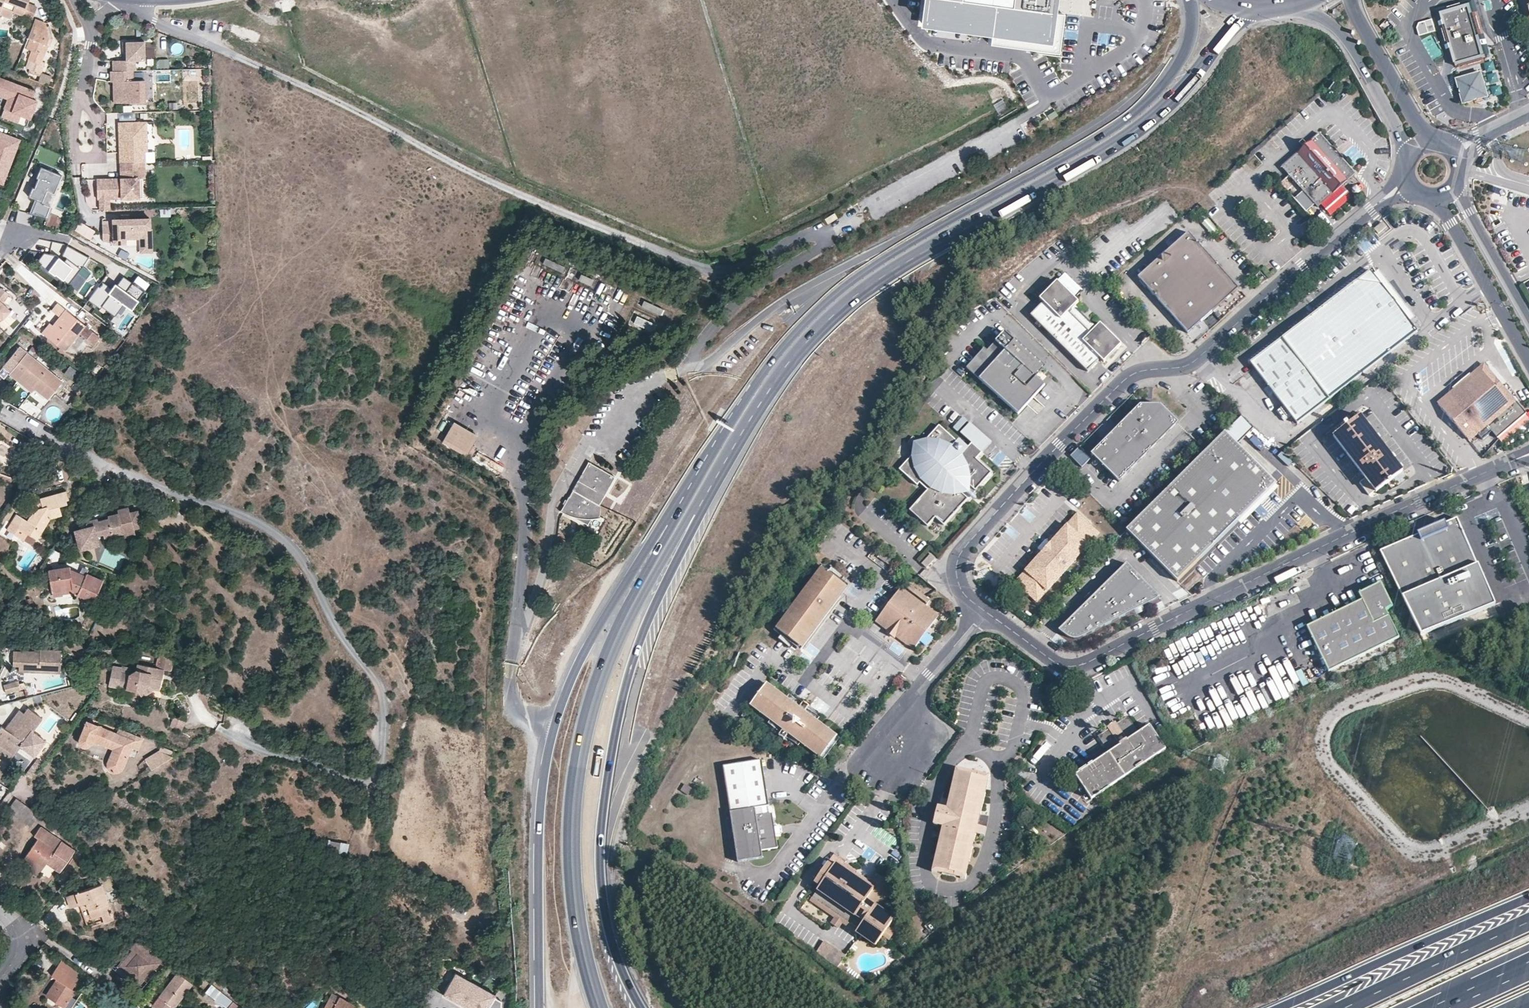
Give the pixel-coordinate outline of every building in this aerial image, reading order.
[(11,17),(14,10),(33,18),(38,6),(28,3),(29,0),(0,0),(0,14),(0,13),(11,17)] [(917,25),(989,34),(989,31),(921,21),(924,0),(920,0),(917,25)] [(987,43),(1057,52),(1062,13),(1053,12),(1049,11),(1051,0),(1010,0),(1009,6),(968,0),(924,0),(921,21),(989,31),(989,34),(987,43)] [(1071,13),(1086,17),(1091,0),(1074,0),(1071,13)] [(1446,21),(1444,21),(1458,68),(1459,68),(1488,58),(1486,50),(1474,12),(1472,13),(1469,5),(1444,13),(1446,21)] [(29,37),(30,37),(27,48),(33,51),(31,56),(30,59),(33,61),(30,68),(42,72),(44,65),(41,63),(48,45),(47,44),(50,36),(46,23),(36,19),(29,37)] [(1432,21),(1424,23),(1428,35),(1436,33),(1432,21)] [(146,60),(145,41),(127,41),(128,60),(114,60),(114,70),(134,70),(136,70),(136,60),(146,60)] [(168,67),(167,59),(157,59),(157,67),(168,67)] [(1483,67),(1492,96),(1502,93),(1493,63),(1483,67)] [(134,80),(134,70),(114,70),(112,71),(112,81),(115,81),(115,102),(147,101),(146,79),(134,80)] [(1455,78),(1463,104),(1488,96),(1481,70),(1455,78)] [(3,78),(0,87),(0,95),(5,97),(7,93),(10,94),(9,98),(5,108),(19,113),(31,118),(38,100),(33,98),(35,91),(3,78)] [(1002,100),(994,105),(998,112),(1006,107),(1002,100)] [(15,122),(19,113),(5,108),(1,117),(15,122)] [(147,151),(146,121),(119,122),(119,141),(122,141),(122,151),(120,151),(120,162),(144,162),(145,162),(144,151),(147,151)] [(0,132),(0,139),(17,146),(20,140),(0,132)] [(1280,169),(1287,178),(1282,182),(1279,184),(1304,213),(1307,210),(1312,206),(1315,209),(1353,176),(1318,136),(1280,169)] [(0,139),(0,170),(7,173),(17,146),(0,139)] [(145,177),(144,162),(120,162),(121,178),(97,179),(97,199),(99,199),(109,198),(110,198),(139,198),(138,178),(142,177),(145,177)] [(61,174),(41,166),(36,177),(38,178),(34,187),(32,186),(28,196),(36,199),(30,213),(45,217),(50,206),(41,203),(47,190),(54,192),(61,174)] [(109,198),(99,199),(100,209),(110,209),(109,198)] [(835,215),(831,210),(822,216),(825,221),(835,215)] [(149,218),(113,219),(113,224),(102,224),(103,241),(113,240),(114,243),(125,243),(125,238),(140,238),(140,245),(150,244),(149,218)] [(1386,227),(1382,223),(1375,229),(1379,234),(1386,227)] [(1357,242),(1365,252),(1379,241),(1371,231),(1357,242)] [(1186,333),(1237,289),(1188,233),(1137,278),(1186,333)] [(564,266),(545,257),(542,263),(561,272),(564,266)] [(1377,276),(1372,269),(1304,320),(1250,361),(1253,365),(1296,422),(1351,381),(1418,331),(1408,317),(1381,282),(1377,276)] [(1413,314),(1382,273),(1377,276),(1381,282),(1408,317),(1413,314)] [(592,279),(580,274),(578,279),(590,285),(592,279)] [(101,281),(88,300),(100,309),(101,307),(115,316),(123,305),(131,310),(145,290),(133,281),(132,283),(123,276),(113,290),(101,281)] [(1079,289),(1069,279),(1062,285),(1073,296),(1079,289)] [(1100,323),(1092,332),(1070,310),(1079,302),(1073,296),(1062,285),(1057,280),(1040,298),(1043,302),(1030,315),(1087,371),(1100,359),(1104,362),(1121,344),(1100,323)] [(1,318),(2,319),(10,310),(2,302),(9,293),(1,287),(0,288),(0,319),(1,318)] [(626,294),(609,287),(607,292),(623,300),(626,294)] [(662,309),(643,300),(640,306),(659,314),(662,309)] [(66,310),(59,304),(53,312),(60,317),(66,310)] [(43,332),(65,350),(79,332),(85,325),(66,310),(60,317),(53,325),(50,323),(43,332)] [(655,324),(636,316),(633,322),(652,331),(655,324)] [(93,343),(98,336),(85,325),(79,332),(80,333),(93,343)] [(1035,376),(1044,366),(1005,331),(987,350),(985,348),(966,368),(1018,415),(1045,385),(1035,376)] [(642,339),(628,333),(625,339),(639,345),(642,339)] [(501,358),(508,346),(502,342),(495,355),(501,358)] [(10,373),(22,358),(17,354),(21,348),(19,347),(3,367),(10,373)] [(26,353),(21,348),(17,354),(22,358),(26,353)] [(26,353),(22,358),(30,365),(34,359),(26,353)] [(555,356),(552,368),(564,370),(566,358),(555,356)] [(16,380),(20,376),(36,388),(48,398),(61,381),(48,370),(34,359),(30,365),(22,358),(9,374),(16,380)] [(1511,402),(1486,368),(1456,390),(1458,392),(1482,374),(1492,387),(1495,384),(1500,390),(1497,393),(1506,406),(1511,402)] [(1524,419),(1511,402),(1506,406),(1497,393),(1500,390),(1495,384),(1492,387),(1482,374),(1458,392),(1456,390),(1437,404),(1466,442),(1474,435),(1479,442),(1489,435),(1494,441),(1524,419)] [(20,376),(16,380),(32,393),(36,388),(20,376)] [(1119,482),(1178,422),(1160,404),(1140,404),(1091,454),(1119,482)] [(1376,494),(1403,474),(1376,438),(1360,417),(1333,437),(1376,494)] [(968,420),(959,430),(973,443),(974,444),(983,434),(968,420)] [(478,437),(455,424),(445,442),(468,455),(473,446),(478,437)] [(969,447),(959,438),(957,441),(940,425),(924,442),(917,450),(933,464),(959,487),(961,489),(967,482),(975,490),(991,472),(974,457),(981,450),(974,444),(973,443),(969,447)] [(1133,523),(1126,530),(1178,581),(1276,483),(1226,433),(1191,467),(1133,523)] [(990,440),(983,434),(974,444),(981,450),(990,440)] [(48,448),(38,443),(35,448),(44,453),(48,448)] [(477,448),(473,446),(468,455),(472,457),(477,448)] [(1079,447),(1069,456),(1080,467),(1089,458),(1079,447)] [(959,487),(933,464),(917,450),(917,451),(900,469),(918,485),(920,482),(928,490),(926,492),(911,509),(928,525),(935,517),(944,524),(968,498),(960,490),(961,489),(959,487)] [(615,476),(588,461),(573,489),(569,496),(561,510),(563,511),(564,512),(566,513),(568,514),(570,514),(571,514),(572,514),(589,523),(592,517),(600,516),(599,504),(615,476)] [(30,504),(34,510),(27,521),(16,514),(7,530),(15,534),(18,529),(33,537),(38,529),(42,531),(50,518),(62,516),(59,506),(67,504),(66,500),(68,499),(66,490),(40,499),(40,501),(30,504)] [(122,534),(121,529),(126,528),(127,525),(126,519),(123,517),(119,518),(117,513),(107,515),(107,519),(96,521),(91,522),(91,520),(84,521),(85,527),(78,528),(75,534),(77,544),(84,548),(92,545),(96,539),(95,536),(103,534),(110,532),(111,536),(122,534)] [(1090,529),(1076,517),(1015,581),(1037,601),(1097,537),(1090,529)] [(1489,596),(1457,519),(1445,524),(1444,522),(1440,524),(1441,526),(1422,534),(1421,532),(1416,534),(1418,536),(1380,551),(1389,569),(1421,637),(1432,633),(1438,630),(1494,607),(1489,596)] [(1422,534),(1441,526),(1440,524),(1431,528),(1421,532),(1422,534)] [(42,531),(38,529),(33,537),(37,540),(42,531)] [(934,558),(930,555),(922,563),(926,567),(934,558)] [(1161,597),(1126,563),(1059,631),(1070,639),(1072,640),(1075,640),(1078,640),(1082,639),(1161,597)] [(807,587),(821,569),(845,586),(847,583),(840,578),(826,568),(821,564),(801,592),(774,630),(779,634),(793,643),(800,648),(827,612),(841,593),(838,591),(809,632),(800,645),(777,629),(807,587)] [(85,577),(78,574),(71,575),(69,568),(58,570),(58,571),(58,574),(49,576),(53,594),(72,589),(79,592),(78,595),(93,602),(101,581),(87,574),(85,577)] [(821,569),(807,587),(777,629),(800,645),(809,632),(838,591),(841,593),(845,586),(821,569)] [(908,583),(905,587),(926,602),(929,599),(908,583)] [(1400,638),(1386,610),(1393,607),(1381,583),(1359,594),(1362,601),(1308,628),(1331,673),(1400,638)] [(886,631),(894,637),(896,635),(914,648),(937,616),(924,606),(902,590),(900,587),(875,619),(887,628),(886,631)] [(74,643),(73,650),(84,653),(84,646),(76,643),(74,643)] [(40,651),(40,654),(40,657),(24,657),(24,653),(12,653),(12,668),(23,669),(23,675),(41,675),(41,671),(61,672),(62,652),(40,651)] [(157,654),(154,668),(163,670),(169,671),(171,661),(157,654)] [(108,686),(118,688),(131,691),(130,701),(139,703),(141,696),(153,689),(158,691),(161,680),(151,678),(152,667),(144,665),(136,664),(136,669),(128,674),(120,672),(121,668),(111,666),(108,686)] [(152,667),(151,678),(161,680),(163,670),(154,668),(152,667)] [(4,686),(5,694),(20,690),(19,682),(4,686)] [(785,739),(797,748),(818,765),(836,743),(814,726),(802,717),(797,713),(762,686),(745,708),(768,726),(780,735),(785,739)] [(118,688),(117,698),(130,701),(131,691),(118,688)] [(19,746),(33,757),(62,720),(49,710),(42,719),(28,709),(24,714),(19,711),(5,730),(0,727),(0,728),(0,746),(13,755),(19,746)] [(804,715),(806,713),(800,709),(798,711),(797,713),(802,717),(804,715)] [(180,731),(181,729),(184,721),(174,717),(170,727),(180,731)] [(1124,718),(1116,724),(1119,728),(1112,732),(1110,728),(1101,734),(1100,738),(1109,752),(1074,775),(1090,799),(1165,750),(1149,726),(1138,733),(1129,719),(1124,718)] [(91,744),(91,742),(112,750),(107,762),(107,766),(108,769),(110,771),(112,773),(115,773),(118,772),(120,771),(122,769),(134,740),(86,721),(78,739),(78,742),(79,745),(81,747),(84,747),(86,747),(89,746),(91,744)] [(1116,724),(1114,722),(1108,726),(1110,728),(1112,732),(1119,728),(1116,724)] [(784,742),(785,739),(780,735),(779,737),(777,740),(782,744),(784,742)] [(0,746),(0,759),(8,764),(13,755),(0,746)] [(145,759),(152,769),(172,757),(158,751),(145,759)] [(760,763),(722,769),(730,815),(755,810),(768,808),(760,763)] [(977,826),(989,775),(955,767),(946,807),(941,826),(931,871),(964,879),(975,834),(977,826)] [(16,800),(8,810),(30,826),(38,815),(16,800)] [(941,826),(946,807),(937,805),(933,824),(941,826)] [(776,838),(772,815),(756,818),(755,810),(730,815),(738,864),(763,860),(762,852),(778,850),(776,838)] [(986,828),(977,826),(975,834),(984,836),(986,828)] [(33,862),(42,868),(46,863),(59,872),(74,850),(69,847),(40,828),(34,836),(38,838),(24,858),(23,860),(30,866),(33,862)] [(331,840),(329,848),(347,851),(349,843),(331,840)] [(37,876),(42,868),(33,862),(30,866),(28,870),(37,876)] [(874,874),(867,884),(835,862),(832,866),(818,887),(810,899),(836,916),(843,921),(848,925),(849,923),(854,927),(856,923),(861,925),(858,929),(856,932),(875,945),(882,936),(889,941),(893,934),(887,929),(894,919),(878,908),(893,887),(874,874)] [(818,887),(832,866),(827,863),(813,883),(818,887)] [(70,875),(65,870),(56,879),(62,884),(70,875)] [(79,904),(85,902),(91,918),(101,915),(104,923),(113,920),(100,885),(66,896),(70,907),(79,904)] [(810,899),(808,901),(834,919),(836,916),(810,899)] [(830,925),(837,930),(841,924),(843,921),(836,916),(834,919),(830,925)] [(123,967),(138,980),(150,966),(154,970),(163,959),(139,939),(131,949),(134,953),(123,967)] [(845,955),(824,941),(816,951),(837,966),(845,955)] [(82,975),(62,961),(55,970),(61,974),(76,984),(82,975)] [(180,975),(176,973),(159,996),(174,1007),(191,983),(188,981),(190,977),(182,972),(180,975)] [(47,995),(66,1007),(79,986),(76,984),(61,974),(47,995)] [(500,1001),(493,997),(494,995),(480,988),(467,981),(454,974),(443,994),(456,1001),(470,1007),(499,1007),(500,1001)] [(231,1002),(228,999),(211,985),(203,994),(220,1007),(226,1007),(231,1002)] [(356,990),(351,996),(366,1007),(368,1004),(365,1002),(366,999),(367,998),(356,990)] [(323,1007),(355,1007),(356,1006),(331,993),(323,1007)] [(174,1007),(159,996),(153,1004),(159,1007),(173,1007),(174,1007)]
